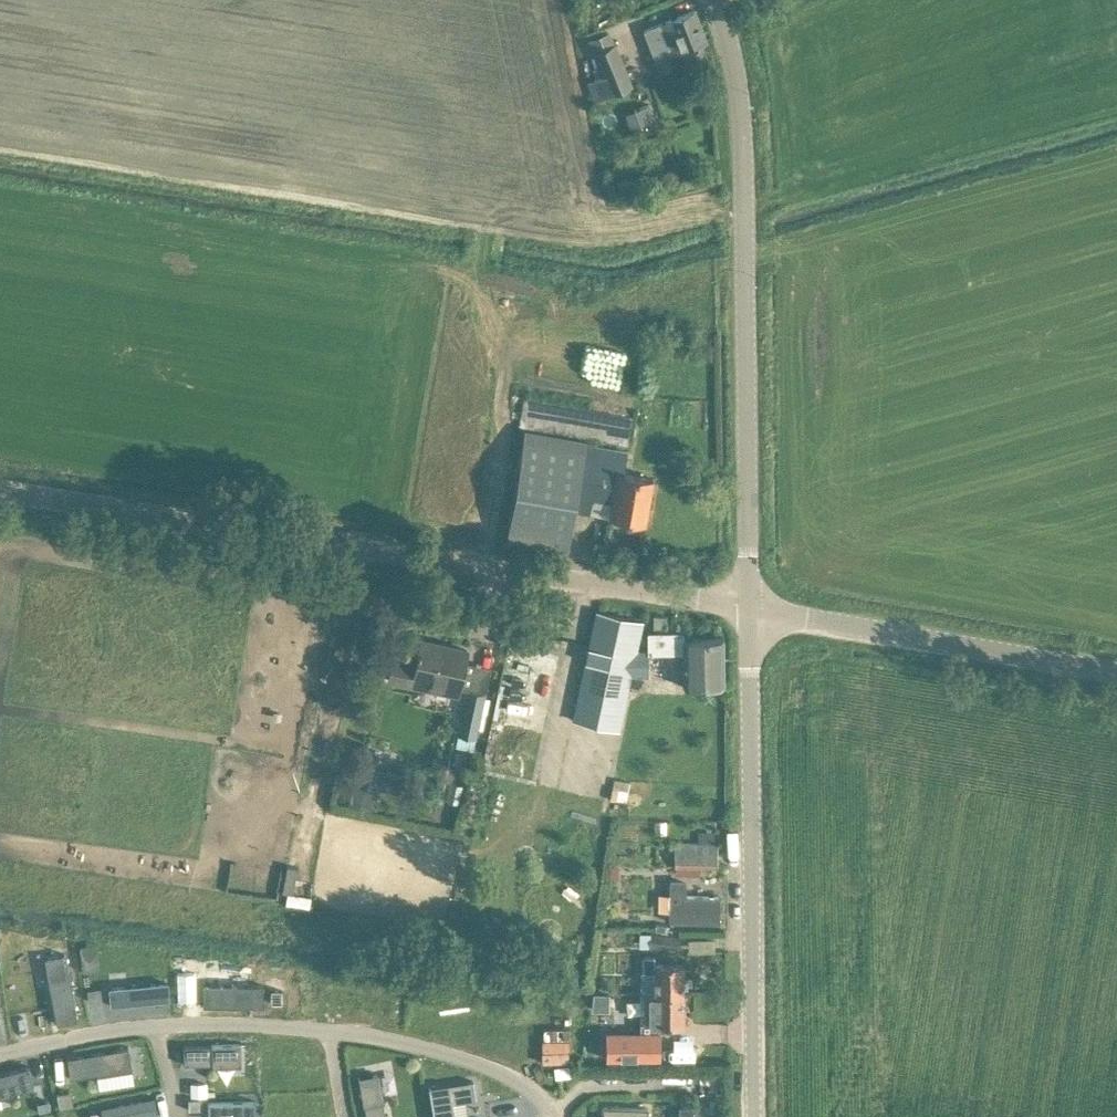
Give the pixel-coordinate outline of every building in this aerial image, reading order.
[(598,27),(595,2),(584,4),(587,28),(598,27)] [(655,60),(681,50),(688,66),(707,59),(701,43),(706,40),(694,10),(644,30),(655,60)] [(615,44),(594,52),(604,76),(595,80),(602,97),(603,97),(602,95),(610,92),(611,94),(632,85),(615,44)] [(591,496),(612,500),(618,472),(623,472),(627,452),(585,444),(586,441),(525,431),(504,546),(565,557),(574,509),(588,512),(591,496)] [(653,478),(623,472),(618,472),(612,500),(610,517),(645,523),(653,478)] [(597,611),(593,633),(574,719),(619,729),(630,677),(630,676),(645,675),(646,651),(635,651),(642,621),(597,611)] [(653,627),(665,627),(665,616),(654,615),(653,627)] [(684,651),(685,677),(685,685),(724,685),(723,638),(684,639),(684,631),(647,632),(648,653),(684,651)] [(394,656),(389,679),(413,684),(415,676),(447,683),(446,691),(458,694),(467,653),(449,649),(450,646),(421,640),(420,648),(417,648),(416,652),(419,653),(417,661),(394,656)] [(469,687),(459,733),(476,737),(487,691),(469,687)] [(675,843),(675,865),(695,865),(714,866),(717,866),(717,844),(695,843),(675,843)] [(670,882),(670,899),(669,921),(718,922),(719,896),(684,895),(684,882),(670,882)] [(651,934),(650,946),(678,950),(679,937),(651,934)] [(64,956),(47,959),(52,986),(50,987),(57,1023),(78,1019),(66,953),(64,953),(64,956)] [(641,993),(653,993),(683,993),(683,963),(655,963),(655,957),(644,957),(644,973),(641,973),(641,993)] [(167,982),(110,988),(112,1004),(110,1004),(110,1005),(169,999),(167,982)] [(205,1004),(202,1004),(202,1006),(263,1006),(263,985),(236,985),(236,984),(235,984),(235,987),(205,987),(205,1004)] [(100,986),(87,989),(89,1000),(102,997),(100,986)] [(282,990),(271,990),(271,1003),(282,1003),(282,990)] [(595,993),(593,1011),(610,1011),(610,993),(595,993)] [(683,993),(654,993),(654,1031),(669,1031),(669,1024),(683,1024),(683,993)] [(611,1038),(609,1052),(644,1052),(643,1038),(611,1038)] [(212,1044),(183,1045),(184,1064),(215,1063),(215,1062),(237,1061),(237,1044),(240,1044),(240,1043),(212,1044)] [(129,1047),(67,1056),(70,1077),(96,1073),(96,1075),(98,1074),(97,1071),(128,1066),(126,1049),(129,1048),(129,1047)] [(0,1073),(0,1094),(6,1092),(7,1095),(8,1094),(8,1093),(34,1086),(28,1065),(0,1073)] [(556,1070),(557,1078),(570,1077),(569,1069),(556,1070)] [(358,1076),(363,1105),(364,1104),(366,1116),(386,1116),(382,1098),(381,1098),(376,1077),(360,1080),(359,1076),(358,1076)] [(429,1087),(434,1116),(452,1116),(450,1100),(466,1098),(476,1096),(473,1080),(431,1087),(429,1087)] [(206,1083),(192,1084),(192,1094),(206,1094),(206,1083)] [(71,1091),(58,1093),(60,1106),(73,1104),(71,1091)] [(102,1106),(104,1116),(140,1116),(158,1114),(154,1096),(102,1106)] [(202,1098),(189,1099),(189,1110),(202,1109),(202,1098)] [(48,1100),(37,1102),(39,1111),(51,1108),(48,1100)] [(208,1103),(210,1103),(211,1116),(254,1116),(254,1101),(255,1101),(255,1100),(208,1102),(208,1103)] [(648,1108),(603,1106),(602,1116),(647,1116),(648,1108)] [(679,1116),(696,1116),(696,1108),(679,1108),(679,1116)]
